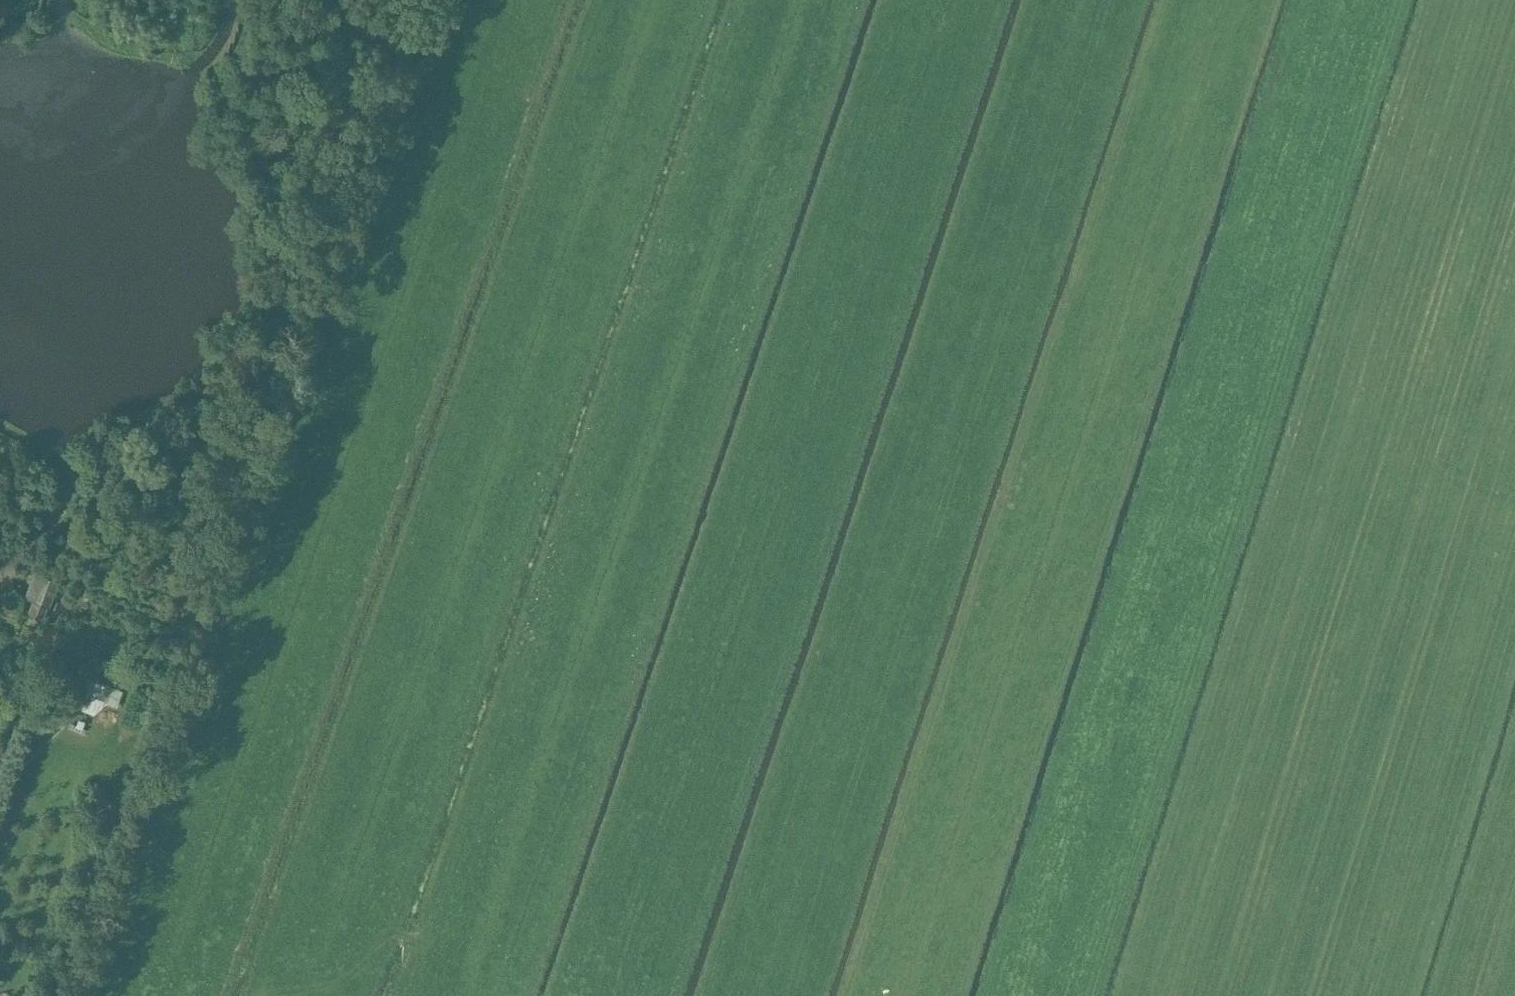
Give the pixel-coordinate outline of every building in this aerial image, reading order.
[(50,607),(66,555),(50,550),(43,574),(33,570),(25,597),(32,599),(27,615),(29,615),(27,622),(42,627),(48,606),(50,607)]
